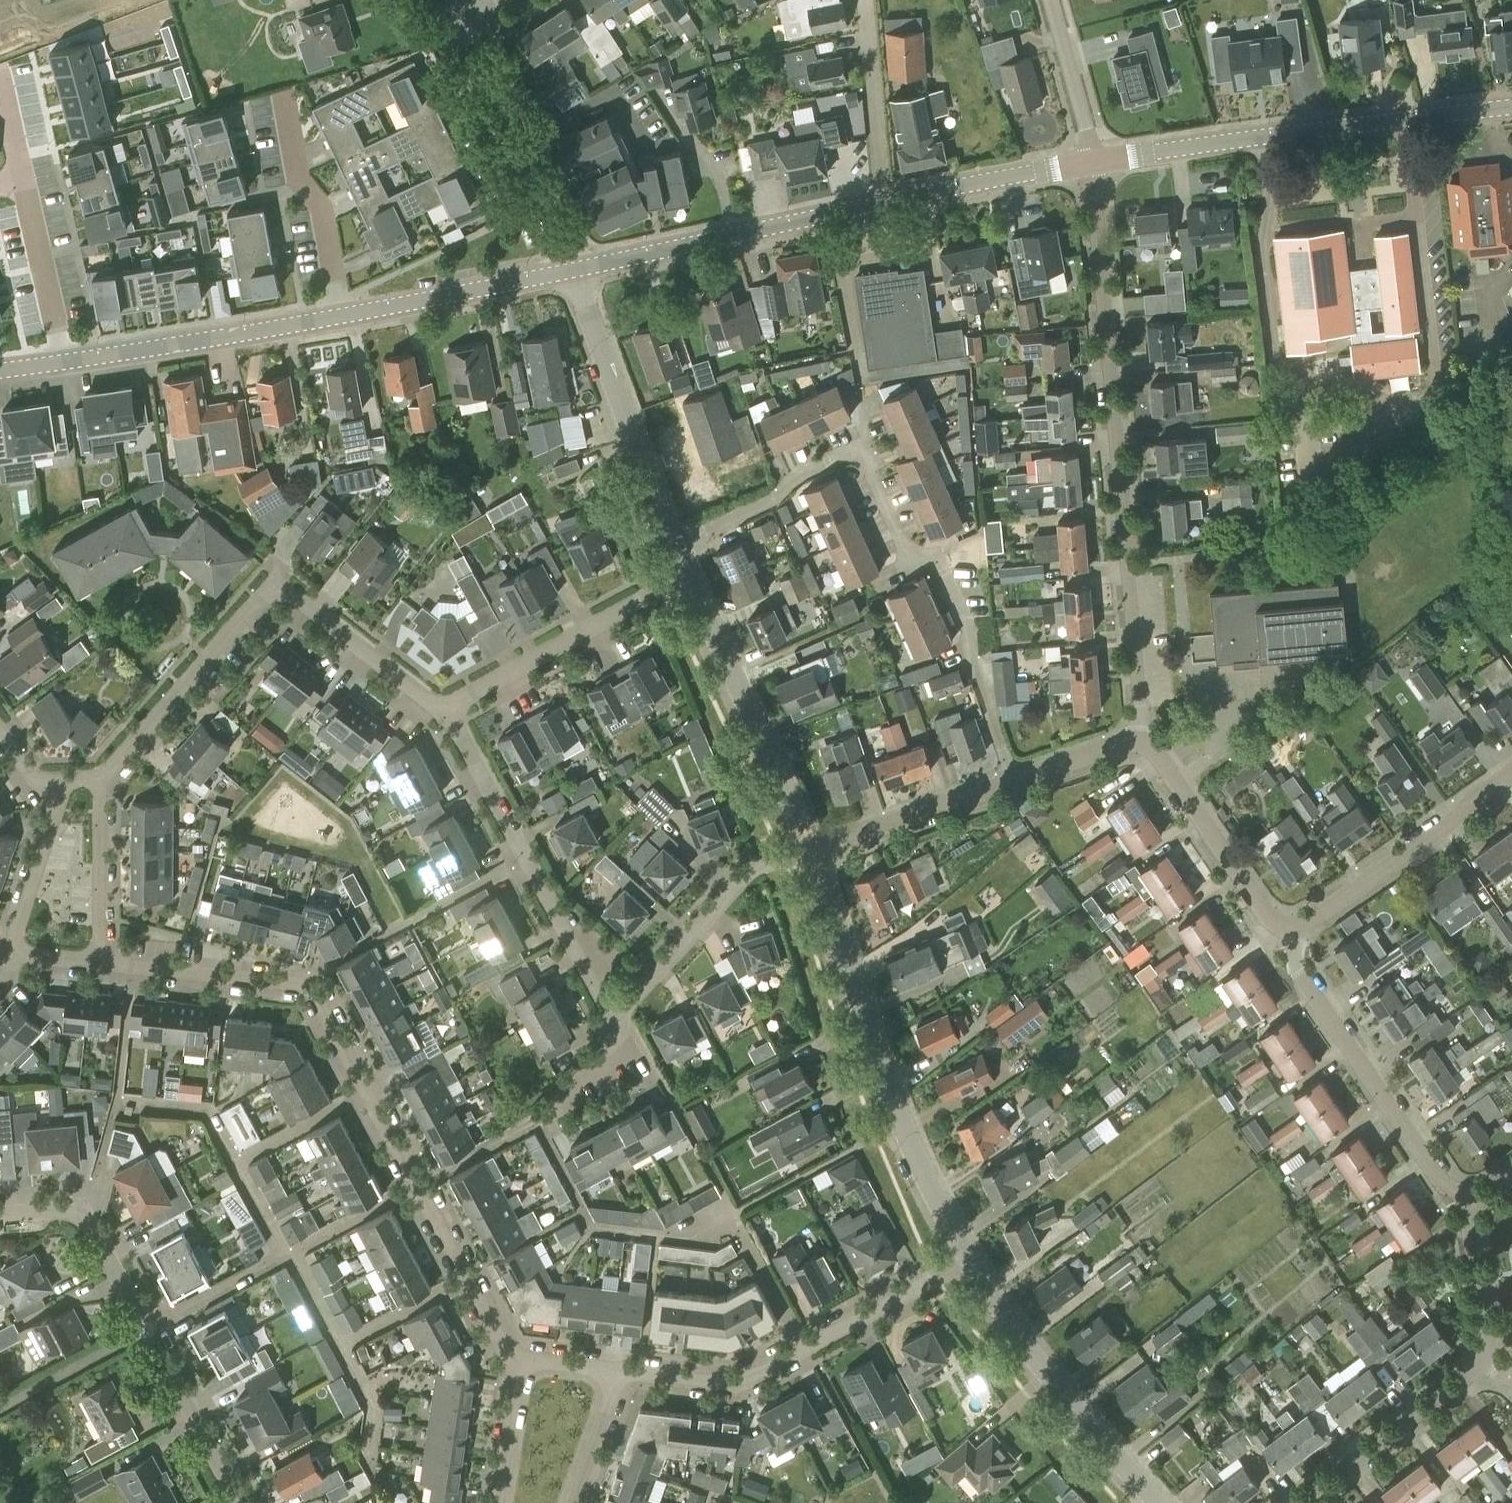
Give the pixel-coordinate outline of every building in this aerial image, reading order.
[(629,12),(628,13),(620,0),(587,0),(600,20),(611,12),(610,10),(611,9),(620,23),(631,16),(629,12)] [(629,12),(648,0),(620,0),(628,13),(629,12)] [(677,16),(666,0),(651,0),(650,1),(665,24),(677,16)] [(677,16),(688,9),(683,0),(666,0),(677,16)] [(756,0),(737,0),(744,10),(759,4),(756,0)] [(791,19),(784,21),(788,37),(803,34),(848,25),(843,0),(818,5),(817,0),(787,0),(791,19)] [(1465,7),(1418,14),(1416,13),(1414,0),(1403,0),(1396,1),(1398,26),(1414,25),(1414,30),(1425,28),(1427,42),(1431,42),(1433,58),(1475,53),(1471,25),(1468,26),(1465,7)] [(353,43),(345,19),(346,18),(341,3),(300,17),(308,40),(321,36),(326,51),(353,43)] [(1176,5),(1163,10),(1168,26),(1181,22),(1176,5)] [(736,13),(733,6),(721,11),(724,19),(736,13)] [(543,22),(558,45),(570,37),(572,40),(583,32),(567,7),(543,22)] [(1500,12),(1501,15),(1484,16),(1485,31),(1490,30),(1494,64),(1511,62),(1511,10),(1500,12)] [(1346,67),(1382,63),(1377,16),(1340,21),(1346,67)] [(1299,47),(1296,17),(1277,20),(1279,34),(1230,41),(1229,35),(1212,38),(1218,79),(1233,77),(1235,89),(1253,86),(1253,82),(1286,78),(1282,49),(1299,47)] [(568,59),(558,45),(543,22),(520,37),(535,60),(537,58),(539,61),(549,55),(561,75),(550,82),(559,95),(582,80),(568,59)] [(166,41),(174,38),(169,23),(160,26),(166,41)] [(716,24),(704,30),(710,42),(722,37),(716,24)] [(888,77),(927,74),(924,28),(885,31),(888,77)] [(598,37),(612,58),(621,53),(623,51),(609,29),(598,37)] [(1152,30),(1128,36),(1132,52),(1113,57),(1126,103),(1131,102),(1132,108),(1147,104),(1145,98),(1158,95),(1153,78),(1164,75),(1152,30)] [(1019,59),(1013,35),(981,43),(988,67),(995,87),(1007,84),(1009,93),(1011,93),(1015,108),(1042,101),(1030,56),(1019,59)] [(570,37),(558,45),(568,59),(579,51),(572,40),(570,37)] [(603,64),(612,58),(598,37),(587,44),(601,65),(603,64)] [(174,38),(166,41),(171,56),(179,54),(174,38)] [(666,50),(660,39),(649,45),(656,56),(666,50)] [(51,52),(57,72),(95,62),(90,41),(51,52)] [(817,60),(814,46),(784,52),(789,76),(793,76),(796,90),(812,87),(812,88),(847,80),(842,55),(817,60)] [(621,53),(612,58),(622,74),(630,69),(627,64),(628,63),(621,53)] [(650,64),(632,69),(645,89),(672,81),(670,73),(674,72),(668,54),(648,61),(650,64)] [(613,79),(622,74),(612,58),(603,64),(613,79)] [(438,110),(414,59),(364,83),(375,108),(396,99),(403,114),(407,112),(412,123),(438,110)] [(57,72),(62,92),(101,82),(95,62),(57,72)] [(179,81),(188,78),(183,63),(174,66),(179,81)] [(188,78),(179,81),(184,97),(193,94),(188,78)] [(62,92),(68,112),(106,102),(101,82),(62,92)] [(715,120),(703,82),(673,91),(677,103),(680,114),(687,112),(691,127),(715,120)] [(312,108),(336,159),(365,145),(353,119),(375,108),(364,83),(312,108)] [(859,103),(856,89),(845,92),(848,106),(859,103)] [(940,138),(930,92),(917,94),(891,99),(900,146),(898,146),(903,168),(946,159),(942,138),(940,138)] [(729,94),(720,96),(723,109),(732,107),(729,94)] [(68,112),(73,133),(112,122),(106,102),(68,112)] [(735,108),(726,110),(728,122),(738,120),(735,108)] [(193,140),(229,129),(223,109),(183,120),(189,142),(193,140)] [(399,159),(422,148),(435,174),(462,161),(438,110),(412,123),(388,135),(399,159)] [(637,188),(604,115),(559,135),(596,219),(616,215),(618,220),(645,208),(643,203),(660,201),(661,206),(687,202),(678,152),(652,156),(653,161),(642,163),(645,184),(637,188)] [(806,176),(827,172),(822,147),(848,142),(842,115),(815,120),(815,118),(794,123),(798,140),(806,176)] [(195,161),(235,150),(229,129),(193,140),(199,159),(194,161),(195,161)] [(336,159),(360,209),(362,208),(389,195),(376,170),(399,159),(388,135),(365,145),(336,159)] [(155,152),(162,149),(166,148),(163,137),(152,140),(155,152)] [(806,176),(798,140),(776,144),(777,146),(773,147),(772,138),(748,143),(756,178),(782,173),(784,180),(806,176)] [(109,164),(110,164),(116,163),(111,142),(70,153),(75,173),(109,164)] [(142,155),(149,153),(146,142),(139,144),(142,155)] [(162,149),(155,152),(158,163),(166,161),(162,149)] [(200,181),(240,170),(235,150),(195,161),(200,181)] [(149,153),(142,155),(145,166),(153,164),(149,153)] [(435,174),(412,185),(423,210),(445,199),(457,224),(458,225),(486,212),(462,161),(435,174)] [(115,184),(110,164),(109,164),(75,173),(81,194),(115,184)] [(1486,165),(1460,168),(1461,180),(1450,182),(1457,244),(1468,242),(1470,254),(1496,251),(1495,240),(1500,233),(1506,238),(1511,237),(1511,178),(1511,174),(1488,177),(1486,165)] [(240,170),(200,181),(201,182),(205,181),(210,201),(246,190),(240,170)] [(167,190),(173,188),(170,177),(163,179),(167,190)] [(153,194),(160,192),(157,181),(150,183),(153,194)] [(121,204),(120,203),(115,184),(81,194),(86,214),(121,204)] [(362,208),(360,209),(368,226),(363,229),(367,238),(369,242),(374,239),(384,260),(413,246),(413,245),(412,245),(401,220),(423,210),(412,185),(389,195),(362,208)] [(173,188),(167,190),(173,215),(181,213),(173,188)] [(160,192),(153,194),(156,206),(163,204),(160,192)] [(121,204),(86,214),(92,234),(133,222),(127,201),(120,203),(121,204)] [(232,233),(268,227),(265,206),(228,212),(232,233)] [(1187,208),(1191,240),(1181,241),(1184,270),(1197,269),(1194,240),(1235,235),(1232,207),(1210,210),(1209,206),(1187,208)] [(1171,249),(1170,238),(1167,210),(1136,213),(1139,247),(1158,245),(1159,251),(1171,249)] [(202,238),(210,237),(207,225),(200,226),(202,238)] [(1049,229),(1045,226),(1032,229),(1029,233),(1023,234),(1027,255),(1014,258),(1021,295),(1051,289),(1048,270),(1063,267),(1055,228),(1049,229)] [(169,229),(171,237),(182,235),(181,227),(169,229)] [(236,254),(272,247),(268,227),(232,233),(236,254)] [(1418,329),(1407,231),(1376,234),(1379,265),(1347,269),(1342,228),(1275,236),(1281,289),(1278,290),(1279,300),(1282,299),(1287,338),(1289,352),(1308,350),(1306,336),(1351,331),(1352,344),(1350,344),(1354,375),(1420,367),(1417,336),(1414,337),(1413,329),(1418,329)] [(159,239),(171,237),(169,229),(158,231),(159,239)] [(129,236),(130,244),(142,242),(140,234),(129,236)] [(119,246),(130,244),(129,236),(118,238),(119,246)] [(210,237),(202,238),(204,250),(212,249),(210,237)] [(99,249),(110,247),(109,240),(98,242),(99,249)] [(966,246),(979,308),(991,306),(984,273),(997,270),(991,241),(966,246)] [(966,311),(979,308),(966,246),(940,251),(946,281),(960,278),(966,311)] [(239,274),(276,267),(272,247),(236,254),(239,274)] [(825,304),(818,269),(819,269),(816,250),(777,258),(780,275),(782,275),(783,280),(764,283),(770,315),(825,304)] [(176,265),(182,300),(202,296),(196,261),(176,265)] [(160,300),(155,269),(154,265),(134,268),(140,304),(159,300),(160,300)] [(160,304),(182,300),(176,265),(155,269),(160,300),(159,300),(160,304)] [(114,266),(88,271),(93,300),(98,300),(100,312),(122,309),(121,307),(115,272),(114,266)] [(209,279),(217,277),(215,266),(207,267),(209,279)] [(276,267),(239,274),(235,275),(239,297),(280,289),(276,267)] [(934,330),(924,267),(855,277),(870,381),(968,366),(962,326),(934,330)] [(121,307),(140,304),(134,268),(115,272),(121,307)] [(1221,305),(1250,303),(1249,287),(1220,288),(1221,305)] [(740,319),(730,288),(701,297),(713,335),(731,330),(735,345),(760,337),(753,315),(740,319)] [(1169,309),(1186,308),(1184,292),(1168,293),(1169,309)] [(229,301),(226,299),(214,301),(216,315),(231,312),(229,301)] [(1021,327),(1038,324),(1034,300),(1017,302),(1021,327)] [(1174,322),(1173,319),(1148,321),(1149,340),(1146,340),(1147,351),(1150,351),(1151,356),(1176,354),(1175,340),(1192,339),(1191,320),(1174,322)] [(635,333),(650,379),(682,368),(666,323),(635,333)] [(1045,338),(1044,331),(1020,333),(1014,334),(1016,354),(1041,352),(1043,367),(1070,365),(1068,336),(1045,338)] [(563,332),(523,340),(536,402),(575,394),(575,392),(578,391),(576,378),(572,379),(563,332)] [(982,355),(980,332),(968,333),(969,355),(982,355)] [(457,399),(494,392),(484,343),(447,351),(457,399)] [(1231,355),(1231,351),(1187,354),(1188,368),(1233,365),(1233,363),(1239,363),(1238,355),(1231,355)] [(420,393),(418,385),(419,385),(413,353),(387,357),(390,372),(387,372),(390,390),(407,387),(408,395),(420,393)] [(263,375),(262,355),(250,355),(251,375),(263,375)] [(520,376),(522,359),(512,358),(510,375),(520,376)] [(809,363),(811,372),(831,368),(829,359),(809,363)] [(1005,384),(1027,382),(1025,362),(1003,363),(1005,384)] [(792,376),(811,372),(809,363),(790,367),(792,376)] [(342,368),(342,365),(331,367),(332,370),(330,371),(332,385),(329,386),(333,403),(346,401),(348,411),(362,408),(354,366),(342,368)] [(1212,381),(1237,379),(1236,365),(1211,367),(1212,381)] [(773,380),(792,376),(790,367),(771,371),(773,380)] [(712,369),(696,374),(700,387),(716,381),(712,369)] [(742,382),(758,379),(757,369),(740,373),(742,382)] [(688,372),(670,378),(676,394),(694,388),(688,372)] [(957,390),(967,389),(966,372),(956,373),(957,390)] [(251,436),(245,398),(207,404),(202,374),(164,380),(179,472),(201,468),(194,429),(209,427),(212,443),(221,442),(226,471),(256,466),(251,436)] [(266,420),(296,415),(289,374),(259,379),(266,420)] [(1153,413),(1176,411),(1194,409),(1192,379),(1173,381),(1151,383),(1153,413)] [(819,391),(835,428),(841,426),(840,424),(842,418),(852,414),(838,382),(819,391)] [(1007,399),(1027,397),(1026,383),(1006,385),(1007,399)] [(893,418),(924,404),(916,385),(884,399),(889,409),(886,414),(884,415),(886,421),(893,418)] [(108,388),(116,439),(139,435),(137,423),(149,421),(145,396),(133,398),(131,386),(114,388),(114,387),(108,388)] [(1049,413),(1074,411),(1072,386),(1046,389),(1047,402),(1022,404),(1023,415),(1049,413)] [(93,443),(116,439),(108,388),(102,389),(102,390),(85,393),(87,405),(75,407),(80,433),(91,431),(93,443)] [(524,389),(513,391),(514,396),(516,407),(529,405),(527,391),(524,391),(524,389)] [(829,431),(835,428),(819,391),(800,399),(814,431),(823,427),(828,429),(829,431)] [(797,446),(781,408),(780,408),(774,394),(766,398),(772,411),(762,416),(776,447),(785,443),(790,446),(791,448),(797,446)] [(962,450),(971,449),(967,394),(958,395),(962,450)] [(498,435),(521,430),(514,396),(491,401),(498,435)] [(804,435),(814,431),(800,399),(781,408),(797,446),(804,443),(803,440),(804,435)] [(413,428),(437,423),(433,402),(409,406),(413,428)] [(698,402),(659,416),(669,444),(709,430),(698,402)] [(26,407),(34,457),(69,452),(66,429),(54,431),(49,403),(26,406),(26,407)] [(901,437),(933,423),(924,404),(893,418),(886,421),(889,427),(891,427),(897,428),(901,437)] [(3,410),(8,439),(0,440),(0,462),(34,457),(26,407),(26,406),(3,410)] [(1049,413),(1023,415),(1024,428),(1037,427),(1038,439),(1076,435),(1074,411),(1049,413)] [(581,412),(558,417),(564,441),(565,448),(588,443),(581,412)] [(254,429),(259,427),(264,426),(263,414),(251,416),(254,429)] [(364,417),(340,422),(345,447),(346,447),(348,460),(370,456),(364,417)] [(564,441),(558,417),(527,424),(534,454),(538,453),(564,441)] [(986,420),(975,421),(977,452),(988,451),(986,420)] [(930,447),(941,442),(933,423),(901,437),(905,446),(902,451),(900,452),(903,457),(898,459),(899,460),(909,456),(930,447)] [(1217,441),(1240,439),(1238,423),(1216,425),(1217,441)] [(709,430),(669,444),(680,472),(719,457),(709,430)] [(1201,463),(1199,437),(1181,439),(1181,438),(1157,440),(1159,467),(1201,463)] [(543,463),(564,453),(560,443),(538,453),(543,463)] [(938,466),(930,447),(909,456),(899,460),(903,469),(900,475),(897,476),(900,482),(917,475),(938,466)] [(160,449),(146,451),(150,479),(164,477),(160,449)] [(997,467),(1017,466),(1015,451),(995,452),(997,467)] [(1038,480),(1080,476),(1078,453),(1052,455),(1036,457),(1038,480)] [(296,485),(322,479),(317,456),(290,462),(296,485)] [(559,477),(581,468),(577,457),(555,465),(559,477)] [(719,457),(680,472),(690,499),(729,484),(719,457)] [(966,492),(975,492),(972,458),(963,459),(966,492)] [(267,466),(239,483),(259,518),(270,536),(291,513),(285,502),(288,501),(267,466)] [(925,494),(946,484),(938,466),(917,475),(900,482),(903,488),(905,487),(911,489),(915,498),(925,494)] [(337,488),(357,486),(354,467),(335,470),(337,488)] [(1008,484),(1024,483),(1024,481),(1029,481),(1028,471),(1007,473),(1008,484)] [(814,508),(851,492),(849,485),(846,486),(841,484),(837,475),(806,490),(814,508)] [(1024,481),(1024,483),(1025,491),(1045,490),(1045,492),(1055,491),(1056,502),(1082,500),(1080,476),(1038,480),(1029,481),(1024,481)] [(197,501),(166,478),(133,492),(138,503),(164,491),(189,511),(197,501)] [(1224,523),(1243,522),(1239,482),(1221,484),(1224,523)] [(399,516),(411,499),(405,495),(410,489),(402,483),(398,489),(385,505),(399,516)] [(933,513),(955,503),(946,484),(925,494),(915,498),(919,506),(916,512),(914,513),(917,520),(933,513)] [(341,542),(352,528),(332,513),(338,506),(320,492),(310,506),(319,513),(298,541),(310,550),(314,550),(322,556),(336,538),(341,542)] [(823,527),(854,513),(850,504),(852,499),(854,498),(851,492),(814,508),(823,527)] [(83,497),(85,511),(101,504),(99,495),(83,497)] [(471,517),(481,512),(473,497),(463,503),(471,517)] [(1019,514),(1039,512),(1038,497),(1018,499),(1019,514)] [(1202,514),(1201,498),(1185,499),(1185,498),(1161,500),(1164,534),(1188,532),(1186,516),(1202,514)] [(180,532),(151,529),(136,503),(53,549),(78,594),(79,594),(80,596),(81,595),(80,593),(155,552),(153,548),(159,548),(159,552),(163,553),(167,553),(167,549),(174,550),(171,554),(216,592),(249,553),(199,510),(180,532)] [(784,522),(794,518),(787,503),(778,507),(784,522)] [(933,513),(917,520),(920,525),(922,524),(928,526),(932,536),(953,526),(956,533),(971,527),(967,519),(963,521),(955,503),(933,513)] [(495,505),(487,509),(492,519),(500,515),(495,505)] [(495,526),(493,522),(487,511),(465,523),(453,531),(460,545),(495,526)] [(831,546),(868,529),(865,523),(863,524),(858,521),(854,513),(823,527),(831,546)] [(756,539),(777,529),(772,518),(750,527),(756,539)] [(1034,547),(1086,542),(1084,518),(1058,520),(1059,532),(1033,534),(1034,547)] [(987,552),(1004,550),(1001,519),(984,520),(987,552)] [(793,541),(802,537),(795,521),(786,526),(793,541)] [(586,577),(599,569),(596,564),(614,558),(601,522),(582,529),(584,535),(568,543),(586,577)] [(382,595),(394,580),(390,577),(398,565),(383,553),(389,545),(368,529),(352,550),(368,562),(352,583),(372,599),(378,592),(382,595)] [(839,564),(877,547),(876,547),(871,549),(867,541),(869,536),(871,535),(868,529),(831,546),(839,564)] [(802,537),(793,541),(800,556),(809,552),(802,537)] [(759,564),(760,565),(768,562),(763,552),(755,555),(748,539),(715,553),(726,579),(759,564)] [(1086,542),(1034,547),(1035,560),(1062,558),(1063,569),(1088,567),(1086,542)] [(520,572),(539,606),(548,601),(547,598),(559,592),(547,571),(558,565),(546,544),(527,555),(531,566),(520,572)] [(877,547),(839,564),(848,583),(879,569),(875,559),(877,555),(879,554),(877,547)] [(466,557),(451,565),(458,578),(473,570),(466,557)] [(807,580),(815,576),(808,560),(799,564),(807,580)] [(1023,579),(1044,577),(1043,563),(1021,565),(1023,579)] [(769,586),(760,565),(759,564),(726,579),(736,601),(769,586)] [(539,606),(520,572),(509,578),(502,569),(483,579),(494,600),(505,594),(516,615),(528,608),(530,611),(539,606)] [(474,609),(490,601),(473,570),(458,578),(457,578),(474,609)] [(784,591),(805,582),(800,571),(779,580),(784,591)] [(893,617),(935,598),(924,574),(903,583),(905,588),(884,597),(893,617)] [(815,576),(807,580),(814,595),(822,591),(815,576)] [(32,610),(55,593),(44,578),(21,595),(32,610)] [(805,582),(784,591),(789,603),(810,594),(805,582)] [(1341,599),(1339,582),(1211,593),(1217,662),(1234,661),(1235,666),(1261,663),(1260,658),(1349,650),(1344,599),(1341,599)] [(1044,612),(1092,608),(1090,583),(1064,586),(1065,598),(1054,599),(1055,603),(1043,603),(1044,612)] [(18,599),(11,589),(0,597),(0,612),(18,599)] [(44,619),(64,605),(56,595),(37,610),(44,619)] [(840,623),(862,613),(854,596),(833,605),(840,623)] [(902,637),(944,619),(935,598),(893,617),(902,637)] [(761,645),(786,633),(798,628),(786,602),(749,618),(761,645)] [(439,617),(422,605),(412,618),(417,622),(413,626),(425,636),(423,638),(440,651),(448,652),(467,642),(466,639),(479,632),(467,612),(454,619),(453,616),(441,615),(439,617)] [(1092,608),(1044,612),(1044,622),(1057,621),(1057,623),(1067,622),(1069,635),(1094,632),(1092,608)] [(60,662),(40,635),(44,633),(32,617),(7,635),(16,647),(0,659),(0,667),(18,692),(60,662)] [(862,638),(876,632),(870,617),(856,623),(862,638)] [(944,619),(902,637),(911,657),(953,639),(944,619)] [(1192,658),(1213,658),(1212,633),(1191,633),(1192,658)] [(56,657),(60,662),(61,661),(66,669),(90,652),(81,639),(56,657)] [(281,689),(304,660),(286,646),(283,650),(273,643),(259,662),(268,670),(263,676),(281,689)] [(991,651),(992,659),(1012,656),(1012,649),(991,651)] [(1050,678),(1098,674),(1096,649),(1070,652),(1071,664),(1062,665),(1061,664),(1048,665),(1050,678)] [(1507,692),(1511,689),(1511,688),(1506,680),(1511,676),(1511,671),(1500,654),(1479,669),(1498,697),(1487,705),(1481,698),(1471,705),(1485,727),(1494,720),(1503,733),(1511,726),(1511,699),(1507,692)] [(618,668),(643,713),(655,707),(649,698),(669,687),(652,655),(636,664),(634,659),(618,668)] [(839,700),(829,676),(820,655),(790,668),(794,676),(779,682),(789,707),(812,697),(817,709),(839,700)] [(994,683),(1015,681),(1013,656),(1012,656),(992,659),(994,683)] [(304,660),(281,689),(299,703),(303,697),(313,704),(327,685),(318,678),(322,673),(304,660)] [(905,684),(942,672),(938,660),(901,673),(905,684)] [(1375,662),(1373,660),(1360,669),(1361,671),(1358,673),(1372,692),(1391,678),(1378,660),(1375,662)] [(1428,701),(1446,688),(1426,660),(1408,673),(1428,701)] [(935,697),(966,687),(959,667),(929,677),(935,697)] [(631,720),(643,713),(618,668),(602,677),(604,681),(589,690),(606,721),(626,710),(631,720)] [(1098,674),(1050,678),(1051,691),(1073,689),(1075,710),(1087,710),(1087,712),(1091,711),(1090,709),(1101,708),(1098,674)] [(1015,681),(994,683),(996,704),(1018,702),(1015,681)] [(901,711),(916,706),(910,686),(894,691),(901,711)] [(334,746),(365,706),(347,693),(343,697),(334,690),(315,715),(325,722),(324,723),(325,723),(317,732),(334,746)] [(71,719),(52,692),(32,706),(50,731),(53,729),(61,740),(64,742),(68,743),(71,743),(75,742),(78,740),(79,741),(81,738),(84,741),(111,710),(110,709),(97,724),(80,708),(71,719)] [(528,717),(553,763),(584,745),(562,704),(546,713),(544,708),(528,717)] [(365,706),(334,746),(352,759),(360,749),(369,756),(373,751),(388,732),(379,725),(382,720),(365,706)] [(962,720),(959,710),(935,718),(943,744),(955,740),(961,758),(987,750),(975,716),(962,720)] [(1386,739),(1397,731),(1382,711),(1371,718),(1386,739)] [(186,738),(215,763),(229,746),(224,741),(232,732),(213,717),(205,725),(201,722),(186,738)] [(541,769),(553,763),(528,717),(512,726),(514,731),(499,739),(516,770),(536,760),(541,769)] [(890,724),(908,776),(933,768),(924,743),(910,748),(900,720),(890,724)] [(885,785),(908,776),(890,724),(880,728),(890,755),(876,760),(885,785)] [(1476,748),(1460,726),(1441,739),(1434,729),(1419,740),(1441,772),(1445,769),(1446,772),(1462,761),(1460,759),(1476,748)] [(705,731),(688,739),(693,750),(710,742),(705,731)] [(665,750),(675,745),(669,733),(659,739),(665,750)] [(862,787),(874,783),(857,733),(832,742),(840,763),(827,767),(829,773),(825,775),(830,789),(833,787),(838,799),(839,798),(841,803),(862,796),(860,791),(863,790),(862,787)] [(385,779),(395,774),(400,784),(429,768),(420,751),(414,754),(410,747),(394,734),(374,758),(385,779)] [(270,741),(270,747),(275,750),(281,749),(285,745),(284,739),(279,735),(274,736),(270,741)] [(201,779),(215,763),(186,738),(172,755),(176,759),(168,768),(186,784),(201,795),(210,785),(201,779)] [(1395,807),(1423,788),(1393,743),(1374,756),(1387,775),(1378,782),(1395,807)] [(288,745),(279,756),(285,761),(294,750),(288,745)] [(631,756),(613,766),(619,777),(637,767),(631,756)] [(1256,758),(1255,756),(1236,771),(1238,773),(1225,783),(1233,794),(1265,768),(1257,758),(1256,758)] [(316,781),(336,797),(346,785),(326,768),(316,781)] [(419,818),(442,806),(436,796),(442,793),(429,768),(400,784),(409,800),(404,802),(409,811),(413,808),(419,818)] [(592,789),(586,777),(568,787),(575,799),(592,789)] [(1342,845),(1372,824),(1343,781),(1327,792),(1336,804),(1321,815),(1342,845)] [(660,825),(676,807),(653,785),(637,803),(660,825)] [(568,802),(560,788),(541,799),(549,813),(568,802)] [(1307,819),(1319,811),(1305,790),(1293,799),(1307,819)] [(570,854),(598,839),(584,813),(600,804),(594,792),(569,806),(574,816),(555,826),(559,832),(551,836),(559,852),(567,848),(570,854)] [(1121,831),(1148,813),(1134,793),(1107,811),(1121,831)] [(11,810),(0,794),(0,811),(11,810)] [(1023,814),(1025,812),(1040,800),(1036,795),(1015,802),(1023,814)] [(132,826),(172,826),(172,802),(132,802),(132,826)] [(1084,828),(1100,817),(1092,805),(1076,816),(1084,828)] [(437,853),(466,837),(457,820),(451,823),(442,806),(419,818),(424,828),(420,830),(425,839),(429,837),(437,853)] [(727,846),(724,838),(730,835),(718,806),(689,818),(701,847),(707,844),(710,853),(727,846)] [(9,858),(17,837),(4,832),(11,810),(0,811),(0,855),(9,858)] [(1148,813),(1121,831),(1135,852),(1162,833),(1148,813)] [(1300,853),(1294,846),(1307,837),(1290,814),(1272,826),(1283,841),(1268,851),(1289,882),(1310,867),(1321,860),(1311,845),(1300,853)] [(205,826),(214,829),(217,818),(207,815),(205,826)] [(1027,827),(1020,815),(1009,822),(1016,834),(1027,827)] [(683,872),(687,867),(670,851),(679,842),(660,825),(635,852),(628,859),(640,870),(643,868),(666,890),(670,885),(677,891),(689,878),(683,872)] [(172,851),(172,826),(132,826),(132,850),(172,851)] [(211,840),(214,829),(205,826),(202,837),(211,840)] [(1511,853),(1511,829),(1500,837),(1511,853)] [(1022,858),(1040,844),(1030,831),(1012,845),(1022,858)] [(1095,840),(1103,852),(1116,843),(1108,831),(1095,840)] [(475,868),(481,865),(466,837),(437,853),(428,858),(440,882),(433,886),(439,897),(479,875),(475,868)] [(1478,854),(1496,878),(1507,870),(1511,877),(1511,853),(1500,837),(1478,854)] [(249,855),(252,841),(242,839),(239,852),(249,855)] [(1084,865),(1103,852),(1095,840),(1083,849),(1088,856),(1082,860),(1084,865)] [(252,841),(249,855),(260,857),(263,844),(252,841)] [(271,861),(274,850),(266,848),(263,859),(271,861)] [(172,875),(172,851),(132,850),(132,875),(172,875)] [(274,850),(271,861),(279,863),(282,852),(274,850)] [(292,866),(296,853),(285,850),(282,864),(292,866)] [(615,877),(623,868),(606,852),(595,864),(612,880),(615,877)] [(919,878),(920,878),(928,874),(934,872),(925,852),(910,858),(913,864),(886,876),(883,869),(856,881),(865,902),(919,878)] [(296,853),(292,866),(303,869),(306,856),(296,853)] [(1154,891),(1181,873),(1167,853),(1140,871),(1154,891)] [(9,858),(0,855),(0,878),(3,878),(9,858)] [(1109,880),(1128,866),(1120,855),(1101,869),(1109,880)] [(189,888),(198,891),(204,867),(195,864),(189,888)] [(638,932),(651,919),(644,913),(649,908),(632,893),(641,884),(623,868),(615,877),(625,887),(604,910),(627,931),(632,926),(638,932)] [(1463,923),(1483,910),(1455,870),(1444,878),(1446,881),(1425,896),(1442,919),(1454,910),(1463,923)] [(354,871),(342,877),(351,895),(363,889),(354,871)] [(1181,873),(1154,891),(1168,912),(1195,894),(1181,873)] [(171,899),(172,875),(132,875),(131,899),(171,899)] [(875,924),(901,912),(898,906),(927,893),(920,878),(919,878),(865,902),(875,924)] [(251,931),(264,883),(256,881),(252,898),(239,894),(238,894),(230,925),(251,931)] [(238,894),(239,894),(240,890),(239,888),(236,885),(225,882),(221,882),(217,884),(216,888),(215,888),(207,919),(230,925),(238,894)] [(273,937),(281,905),(269,902),(273,885),(264,883),(251,931),(273,937)] [(1062,884),(1043,899),(1053,912),(1072,897),(1062,884)] [(481,935),(511,919),(501,902),(495,905),(486,887),(451,906),(457,918),(465,914),(469,921),(473,919),(481,935)] [(191,915),(198,891),(189,888),(188,890),(183,889),(177,911),(191,915)] [(368,898),(363,889),(351,895),(356,904),(368,898)] [(1091,892),(1081,899),(1100,925),(1110,918),(1091,892)] [(1128,901),(1136,912),(1149,903),(1141,892),(1128,901)] [(303,911),(305,903),(285,898),(283,905),(281,905),(273,937),(295,942),(303,911)] [(1123,921),(1136,912),(1128,901),(1116,910),(1123,921)] [(345,918),(337,905),(329,909),(305,903),(303,911),(295,942),(294,944),(294,946),(295,947),(296,949),(297,950),(299,951),(301,951),(303,950),(304,950),(305,949),(306,947),(310,932),(316,933),(316,934),(336,924),(336,923),(345,918)] [(1511,940),(1511,929),(1494,903),(1482,911),(1504,942),(1506,944),(1511,940)] [(962,908),(942,916),(947,928),(967,920),(962,908)] [(1193,948),(1219,930),(1206,909),(1179,927),(1193,948)] [(1340,920),(1348,932),(1363,922),(1355,910),(1340,920)] [(1421,925),(1415,917),(1396,930),(1402,938),(1421,925)] [(336,924),(316,934),(327,955),(356,940),(345,918),(336,923),(336,924)] [(526,948),(520,936),(511,919),(481,935),(490,950),(486,952),(490,959),(476,967),(482,979),(485,978),(500,970),(523,957),(520,951),(526,948)] [(895,971),(974,937),(968,923),(929,939),(929,937),(888,955),(895,971)] [(1113,923),(1105,929),(1124,953),(1131,947),(1113,923)] [(1379,934),(1372,924),(1335,949),(1353,976),(1370,965),(1377,975),(1406,955),(1399,944),(1388,952),(1377,935),(1379,934)] [(778,971),(775,961),(781,959),(771,929),(741,938),(744,946),(728,955),(740,976),(752,969),(751,968),(756,967),(759,976),(778,971)] [(1219,930),(1193,948),(1206,968),(1233,950),(1219,930)] [(1442,974),(1455,966),(1436,936),(1422,945),(1442,974)] [(974,937),(895,971),(902,987),(942,969),(941,966),(979,951),(974,937)] [(408,954),(419,948),(414,940),(403,946),(408,954)] [(347,986),(383,967),(383,966),(381,967),(376,958),(382,955),(377,945),(337,966),(347,986)] [(419,948),(408,954),(412,961),(423,955),(419,948)] [(1167,957),(1175,969),(1187,960),(1179,949),(1167,957)] [(1162,977),(1175,969),(1167,957),(1154,966),(1162,977)] [(500,970),(485,978),(494,994),(496,997),(497,998),(500,1000),(501,1001),(504,1001),(507,1001),(510,1001),(512,1000),(516,1009),(520,1007),(529,1022),(558,1007),(549,990),(542,993),(539,986),(524,959),(501,971),(500,970)] [(1237,1000),(1264,982),(1250,961),(1223,980),(1237,1000)] [(360,1004),(393,986),(388,976),(397,972),(392,962),(383,967),(347,986),(348,987),(350,985),(360,1004)] [(1135,973),(1142,983),(1153,975),(1146,965),(1135,973)] [(1424,988),(1417,978),(1406,985),(1399,975),(1368,996),(1382,1017),(1424,988)] [(731,984),(727,977),(699,992),(714,1020),(720,1017),(724,1025),(740,1016),(736,1008),(741,1005),(742,1006),(753,1000),(741,979),(731,984)] [(432,990),(439,986),(435,978),(424,983),(428,992),(432,990)] [(1508,988),(1501,979),(1491,987),(1498,996),(1508,988)] [(1395,1037),(1416,1023),(1423,1034),(1429,1030),(1442,1021),(1435,1010),(1430,1013),(1423,1003),(1442,990),(1435,980),(1424,988),(1382,1017),(1395,1037)] [(1264,982),(1237,1000),(1227,1006),(1231,1012),(1234,1016),(1243,1009),(1251,1021),(1278,1002),(1264,982)] [(432,990),(441,1008),(453,1002),(443,983),(439,986),(432,990)] [(370,1023),(404,1005),(393,986),(360,1004),(370,1023)] [(84,1029),(89,992),(67,989),(66,994),(42,991),(51,1017),(64,1018),(63,1027),(84,1029)] [(51,1017),(42,991),(25,1009),(15,999),(0,1015),(0,1016),(26,1042),(27,1041),(51,1017)] [(89,992),(84,1029),(107,1031),(108,1024),(120,1025),(122,1001),(110,1000),(111,994),(89,992)] [(1485,1005),(1479,996),(1470,1001),(1475,1011),(1485,1005)] [(163,1037),(167,1000),(145,997),(144,1003),(132,1002),(130,1026),(130,1034),(141,1035),(163,1037)] [(404,1005),(370,1023),(380,1042),(414,1024),(408,1013),(419,1008),(414,999),(404,1005)] [(995,1025),(1001,1020),(1014,1010),(1006,999),(987,1014),(995,1025)] [(184,1040),(188,1002),(167,1000),(163,1037),(184,1040)] [(1211,1009),(1219,1021),(1231,1012),(1227,1006),(1223,1000),(1211,1009)] [(188,1002),(184,1040),(206,1042),(207,1034),(219,1035),(222,1012),(210,1010),(210,1004),(188,1002)] [(567,1038),(573,1035),(558,1007),(529,1022),(547,1057),(570,1045),(567,1038)] [(1022,1009),(997,1028),(1010,1046),(1036,1027),(1022,1009)] [(1207,1029),(1219,1021),(1211,1009),(1199,1017),(1207,1029)] [(970,1028),(962,1011),(950,1016),(948,1012),(917,1026),(929,1052),(960,1038),(958,1033),(970,1028)] [(696,1051),(691,1043),(707,1035),(696,1014),(686,1019),(682,1012),(654,1027),(669,1055),(674,1052),(679,1061),(696,1051)] [(1175,1026),(1181,1036),(1201,1024),(1196,1014),(1175,1026)] [(27,1041),(26,1042),(0,1016),(0,1058),(5,1052),(11,1058),(12,1056),(20,1064),(35,1048),(27,1041)] [(1442,1021),(1429,1030),(1436,1040),(1456,1027),(1449,1016),(1442,1021)] [(244,1065),(249,1020),(227,1018),(222,1063),(244,1065)] [(1275,1057),(1302,1038),(1288,1018),(1261,1036),(1275,1057)] [(267,1068),(270,1037),(271,1022),(249,1020),(244,1065),(267,1068)] [(404,1068),(428,1055),(422,1045),(424,1043),(414,1024),(380,1042),(390,1062),(398,1058),(404,1068)] [(1505,1037),(1511,1047),(1511,1025),(1502,1032),(1506,1037),(1505,1037)] [(1506,1037),(1502,1032),(1499,1027),(1466,1049),(1424,1078),(1437,1099),(1460,1084),(1452,1073),(1505,1037),(1506,1037)] [(273,1068),(292,1039),(291,1039),(270,1037),(267,1068),(273,1068)] [(1199,1064),(1220,1052),(1211,1037),(1190,1050),(1199,1064)] [(769,1038),(762,1042),(769,1055),(776,1051),(769,1038)] [(1231,1062),(1252,1047),(1246,1038),(1224,1052),(1231,1062)] [(1302,1038),(1275,1057),(1289,1077),(1316,1059),(1302,1038)] [(277,1075),(304,1060),(294,1041),(292,1039),(273,1068),(277,1075)] [(1466,1049),(1459,1039),(1439,1053),(1432,1043),(1410,1058),(1424,1078),(1466,1049)] [(412,1103),(446,1085),(446,1084),(459,1078),(443,1048),(428,1056),(428,1055),(404,1068),(410,1079),(402,1083),(412,1103)] [(960,1094),(992,1079),(995,1078),(982,1052),(969,1059),(971,1063),(936,1078),(945,1097),(958,1091),(960,1094)] [(1249,1065),(1257,1077),(1270,1069),(1262,1057),(1249,1065)] [(278,1099),(318,1078),(308,1058),(304,1060),(277,1075),(267,1079),(278,1099)] [(779,1073),(773,1062),(749,1075),(761,1097),(772,1091),(779,1104),(812,1086),(799,1062),(779,1073)] [(1503,1070),(1504,1071),(1511,1083),(1511,1064),(1503,1070)] [(1245,1086),(1257,1077),(1249,1065),(1237,1074),(1245,1086)] [(484,1081),(493,1077),(487,1066),(479,1071),(484,1081)] [(68,1084),(69,1073),(59,1072),(58,1083),(68,1084)] [(1111,1104),(1125,1093),(1109,1073),(1095,1084),(1111,1104)] [(1493,1092),(1504,1086),(1498,1073),(1469,1087),(1473,1096),(1490,1087),(1493,1092)] [(178,1095),(181,1076),(167,1074),(165,1094),(178,1095)] [(113,1077),(102,1076),(101,1087),(112,1088),(113,1077)] [(318,1078),(278,1099),(288,1119),(329,1097),(318,1078)] [(1308,1117),(1335,1099),(1321,1078),(1294,1096),(1308,1117)] [(1253,1112),(1280,1094),(1272,1081),(1245,1099),(1253,1112)] [(423,1122),(457,1104),(456,1104),(467,1098),(462,1088),(451,1094),(446,1085),(412,1103),(423,1122)] [(488,1104),(500,1098),(493,1085),(481,1090),(488,1104)] [(1064,1099),(1055,1085),(1044,1093),(1042,1092),(1021,1106),(1034,1124),(1055,1109),(1053,1106),(1064,1099)] [(62,1096),(61,1086),(49,1088),(50,1098),(62,1096)] [(1473,1150),(1491,1138),(1481,1124),(1502,1110),(1489,1090),(1452,1115),(1458,1123),(1455,1125),(1473,1150)] [(11,1105),(11,1092),(0,1092),(0,1106),(11,1105)] [(108,1107),(107,1092),(93,1093),(94,1108),(108,1107)] [(500,1098),(488,1104),(495,1118),(507,1112),(500,1098)] [(1335,1099),(1308,1117),(1322,1137),(1349,1119),(1335,1099)] [(240,1148),(261,1137),(241,1100),(220,1111),(240,1148)] [(701,1139),(717,1130),(700,1101),(685,1110),(701,1139)] [(670,1113),(660,1118),(652,1103),(631,1114),(647,1142),(652,1151),(672,1140),(671,1138),(681,1133),(670,1113)] [(465,1124),(467,1123),(477,1118),(471,1108),(461,1113),(457,1104),(423,1122),(432,1140),(430,1141),(431,1142),(465,1124)] [(974,1155),(995,1145),(994,1143),(1011,1129),(1001,1116),(1004,1114),(997,1104),(981,1115),(960,1125),(974,1155)] [(806,1121),(799,1107),(751,1132),(759,1147),(781,1135),(793,1159),(833,1138),(820,1113),(806,1121)] [(9,1108),(0,1109),(0,1163),(2,1163),(1,1160),(14,1158),(9,1108)] [(51,1124),(55,1164),(63,1163),(64,1164),(66,1165),(67,1165),(70,1165),(71,1165),(73,1165),(75,1164),(77,1162),(79,1162),(77,1134),(89,1133),(86,1109),(65,1111),(66,1123),(51,1124)] [(55,1164),(51,1124),(37,1126),(36,1110),(13,1112),(16,1140),(28,1139),(30,1167),(35,1166),(36,1167),(38,1168),(41,1168),(42,1168),(45,1168),(46,1167),(48,1166),(49,1165),(55,1164)] [(650,1152),(652,1151),(647,1142),(631,1114),(611,1124),(627,1153),(632,1162),(650,1152)] [(1257,1149),(1271,1140),(1255,1116),(1242,1125),(1257,1149)] [(316,1155),(350,1136),(339,1117),(305,1135),(316,1155)] [(1282,1126),(1290,1138),(1303,1129),(1294,1117),(1282,1126)] [(475,1144),(465,1124),(431,1142),(441,1162),(475,1144)] [(607,1163),(627,1153),(611,1124),(591,1135),(607,1163)] [(1091,1152),(1089,1149),(1105,1138),(1095,1124),(1079,1136),(1077,1134),(1055,1150),(1068,1169),(1091,1152)] [(1278,1146),(1290,1138),(1282,1126),(1270,1134),(1278,1146)] [(124,1195),(158,1177),(176,1168),(166,1149),(160,1147),(145,1154),(133,1132),(114,1127),(107,1152),(122,1156),(127,1166),(115,1172),(118,1178),(117,1182),(124,1195)] [(1340,1163),(1330,1170),(1333,1174),(1337,1180),(1347,1173),(1374,1155),(1360,1134),(1333,1153),(1340,1163)] [(580,1190),(612,1172),(607,1163),(591,1135),(571,1146),(586,1175),(575,1181),(580,1190)] [(359,1156),(360,1155),(350,1136),(316,1155),(321,1164),(310,1170),(315,1179),(326,1173),(359,1156)] [(535,1158),(546,1153),(541,1144),(531,1149),(535,1158)] [(1031,1162),(1025,1150),(1002,1160),(1004,1164),(983,1174),(995,1200),(1017,1190),(1015,1187),(1038,1176),(1036,1173),(1052,1165),(1047,1154),(1031,1162)] [(1292,1169),(1306,1160),(1299,1150),(1286,1160),(1292,1169)] [(546,1153),(535,1158),(539,1166),(550,1160),(546,1153)] [(258,1184),(277,1174),(267,1155),(248,1165),(258,1184)] [(370,1174),(360,1155),(359,1156),(326,1173),(336,1192),(370,1174),(372,1173),(372,1172),(370,1174)] [(504,1174),(503,1174),(493,1155),(450,1178),(460,1197),(504,1174)] [(1374,1155),(1347,1173),(1360,1193),(1387,1175),(1374,1155)] [(1298,1181),(1321,1165),(1315,1156),(1291,1171),(1298,1181)] [(842,1190),(867,1177),(857,1157),(831,1171),(842,1190)] [(219,1190),(234,1182),(226,1168),(211,1176),(219,1190)] [(473,1215),(506,1197),(501,1188),(512,1182),(507,1172),(503,1174),(504,1174),(460,1197),(461,1198),(463,1197),(473,1215)] [(383,1193),(372,1173),(370,1174),(336,1192),(336,1193),(338,1192),(344,1202),(334,1207),(339,1216),(349,1211),(383,1193)] [(1333,1174),(1321,1182),(1329,1193),(1341,1185),(1337,1180),(1333,1174)] [(169,1216),(174,1214),(192,1204),(180,1182),(165,1190),(158,1177),(124,1195),(131,1209),(135,1210),(138,1216),(162,1203),(169,1216)] [(555,1196),(566,1190),(561,1182),(551,1188),(555,1196)] [(1321,1182),(1309,1190),(1316,1201),(1329,1193),(1321,1182)] [(799,1183),(781,1192),(786,1203),(804,1194),(799,1183)] [(1391,1225),(1418,1207),(1404,1187),(1377,1205),(1391,1225)] [(236,1223),(251,1214),(237,1188),(221,1196),(236,1223)] [(279,1216),(303,1203),(295,1189),(271,1202),(279,1216)] [(566,1190),(555,1196),(560,1204),(571,1198),(566,1190)] [(483,1234),(517,1216),(506,1197),(473,1215),(483,1234)] [(680,1203),(686,1214),(695,1209),(689,1198),(680,1203)] [(1080,1227),(1103,1210),(1095,1199),(1072,1216),(1080,1227)] [(677,1219),(686,1214),(680,1203),(671,1208),(677,1219)] [(1060,1217),(1054,1205),(1029,1217),(1028,1216),(1006,1227),(1018,1254),(1041,1243),(1034,1229),(1060,1217)] [(1378,1227),(1365,1235),(1373,1246),(1378,1242),(1380,1246),(1397,1235),(1405,1246),(1432,1228),(1418,1207),(1391,1225),(1381,1232),(1378,1227)] [(368,1246),(402,1228),(391,1209),(357,1227),(367,1246),(368,1246)] [(631,1222),(632,1210),(622,1209),(621,1221),(631,1222)] [(849,1211),(832,1221),(855,1263),(865,1258),(870,1268),(897,1254),(883,1227),(876,1230),(865,1209),(852,1216),(849,1211)] [(632,1210),(631,1222),(641,1224),(642,1211),(632,1210)] [(1346,1231),(1363,1220),(1356,1210),(1340,1222),(1346,1231)] [(1083,1243),(1092,1236),(1090,1234),(1112,1218),(1106,1211),(1076,1234),(1083,1243)] [(160,1262),(191,1245),(174,1214),(169,1216),(149,1227),(158,1242),(152,1246),(160,1262)] [(251,1214),(236,1223),(250,1249),(266,1241),(251,1214)] [(290,1242),(309,1232),(299,1214),(280,1224),(290,1242)] [(517,1216),(483,1234),(493,1254),(527,1236),(517,1216)] [(574,1219),(555,1229),(563,1244),(582,1234),(574,1219)] [(376,1267),(410,1249),(400,1230),(402,1229),(402,1228),(368,1246),(367,1246),(361,1249),(366,1257),(369,1255),(376,1267)] [(1373,1246),(1365,1235),(1353,1243),(1360,1254),(1373,1246)] [(608,1250),(609,1239),(598,1237),(597,1248),(608,1250)] [(715,1250),(718,1263),(738,1253),(732,1241),(715,1250)] [(510,1293),(548,1273),(532,1242),(494,1263),(502,1278),(505,1276),(510,1285),(506,1287),(510,1293)] [(650,1254),(651,1243),(637,1242),(636,1253),(650,1254)] [(688,1260),(690,1247),(660,1243),(659,1256),(688,1260)] [(808,1259),(799,1243),(775,1256),(787,1280),(800,1273),(814,1299),(840,1284),(822,1251),(808,1259)] [(191,1245),(160,1262),(164,1269),(158,1272),(171,1297),(189,1287),(208,1277),(191,1245)] [(718,1263),(715,1250),(690,1247),(688,1260),(718,1263)] [(386,1286),(420,1268),(410,1249),(376,1267),(386,1286)] [(316,1275),(339,1262),(333,1251),(317,1259),(313,1251),(305,1255),(316,1275)] [(1108,1285),(1137,1263),(1128,1251),(1098,1273),(1108,1285)] [(28,1256),(26,1253),(18,1257),(20,1261),(0,1271),(4,1278),(0,1281),(6,1292),(11,1290),(18,1304),(12,1307),(18,1319),(45,1304),(40,1293),(51,1286),(33,1253),(28,1256)] [(1372,1283),(1398,1265),(1391,1255),(1365,1273),(1372,1283)] [(339,1262),(316,1275),(316,1276),(317,1275),(321,1284),(320,1285),(325,1294),(344,1284),(339,1276),(345,1273),(339,1262)] [(1051,1310),(1083,1287),(1067,1264),(1034,1288),(1051,1310)] [(420,1268),(386,1286),(378,1290),(386,1305),(391,1303),(393,1306),(396,1305),(397,1306),(430,1288),(420,1268)] [(1128,1271),(1115,1280),(1123,1291),(1136,1282),(1128,1271)] [(560,1326),(564,1283),(553,1281),(548,1273),(510,1293),(519,1310),(523,1307),(528,1317),(557,1320),(557,1325),(560,1326)] [(305,1301),(305,1300),(292,1276),(276,1285),(289,1309),(291,1308),(305,1301)] [(622,1289),(617,1332),(629,1334),(629,1330),(641,1331),(646,1293),(647,1280),(632,1278),(630,1290),(622,1289)] [(728,1294),(750,1336),(778,1321),(756,1279),(728,1294)] [(1411,1315),(1434,1297),(1421,1281),(1409,1290),(1411,1292),(1400,1301),(1411,1315)] [(589,1329),(593,1286),(564,1283),(560,1326),(574,1327),(574,1323),(585,1324),(584,1329),(589,1329)] [(617,1332),(622,1289),(593,1286),(589,1329),(601,1330),(602,1326),(612,1328),(612,1332),(617,1332)] [(679,1340),(685,1293),(655,1289),(649,1336),(679,1340)] [(712,1344),(716,1296),(685,1293),(679,1340),(712,1344)] [(731,1346),(750,1336),(728,1294),(716,1296),(712,1344),(731,1346)] [(1353,1323),(1362,1317),(1349,1299),(1340,1306),(1353,1323)] [(318,1325),(305,1301),(291,1308),(304,1332),(318,1325)] [(440,1362),(466,1348),(454,1326),(450,1328),(445,1319),(449,1317),(441,1302),(440,1302),(440,1303),(403,1323),(416,1348),(427,1342),(437,1360),(440,1362)] [(345,1333),(364,1323),(354,1303),(334,1314),(345,1333)] [(208,1349),(238,1332),(225,1308),(194,1325),(199,1333),(193,1336),(202,1353),(208,1349)] [(73,1319),(68,1310),(52,1319),(50,1315),(30,1326),(37,1340),(41,1338),(48,1352),(65,1343),(67,1347),(87,1336),(77,1317),(73,1319)] [(1325,1321),(1317,1312),(1303,1324),(1310,1333),(1325,1321)] [(1108,1347),(1119,1339),(1100,1313),(1070,1336),(1087,1359),(1106,1344),(1108,1347)] [(1428,1358),(1410,1334),(1404,1326),(1389,1337),(1372,1314),(1356,1326),(1381,1360),(1390,1353),(1406,1375),(1428,1358)] [(1410,1334),(1428,1358),(1450,1342),(1432,1318),(1410,1334)] [(1164,1352),(1187,1334),(1176,1320),(1153,1337),(1164,1352)] [(22,1337),(14,1321),(0,1328),(0,1348),(22,1337)] [(1307,1331),(1301,1322),(1290,1331),(1297,1339),(1307,1331)] [(1371,1367),(1381,1360),(1356,1326),(1355,1326),(1357,1329),(1347,1336),(1369,1366),(1348,1381),(1366,1405),(1388,1389),(1371,1367)] [(924,1418),(935,1412),(920,1385),(938,1376),(932,1365),(948,1356),(932,1327),(903,1343),(913,1362),(902,1368),(913,1389),(910,1391),(924,1418)] [(208,1349),(217,1364),(222,1361),(235,1384),(274,1363),(265,1345),(256,1350),(246,1331),(239,1335),(238,1332),(208,1349)] [(326,1336),(311,1344),(316,1352),(321,1354),(332,1348),(326,1336)] [(463,1486),(459,1486),(460,1475),(465,1476),(467,1459),(463,1458),(464,1448),(469,1449),(471,1432),(467,1431),(469,1421),(473,1421),(475,1405),(471,1404),(473,1394),(477,1394),(479,1377),(470,1376),(471,1367),(464,1354),(468,1352),(466,1348),(440,1362),(438,1372),(437,1371),(420,1482),(432,1484),(429,1502),(460,1502),(463,1486)] [(1246,1366),(1238,1356),(1237,1355),(1225,1366),(1233,1376),(1246,1366)] [(895,1420),(915,1410),(895,1372),(882,1379),(872,1359),(843,1375),(846,1380),(847,1384),(848,1387),(850,1389),(852,1391),(866,1417),(887,1405),(895,1420)] [(1261,1370),(1254,1361),(1242,1371),(1249,1380),(1261,1370)] [(1164,1384),(1148,1363),(1113,1389),(1137,1421),(1156,1407),(1165,1418),(1192,1397),(1176,1375),(1164,1384)] [(285,1385),(275,1366),(246,1382),(251,1392),(236,1401),(247,1422),(279,1406),(271,1392),(285,1385)] [(977,1366),(963,1373),(972,1390),(986,1382),(977,1366)] [(1366,1405),(1348,1381),(1333,1392),(1327,1384),(1321,1388),(1308,1371),(1298,1378),(1299,1379),(1318,1404),(1326,1398),(1344,1421),(1366,1405)] [(335,1394),(349,1387),(348,1386),(342,1374),(328,1381),(335,1394)] [(1318,1404),(1299,1379),(1287,1388),(1306,1413),(1307,1413),(1318,1404)] [(91,1462),(121,1446),(114,1432),(133,1421),(110,1380),(82,1395),(104,1437),(84,1447),(91,1462)] [(780,1398),(800,1436),(816,1428),(823,1440),(848,1427),(835,1405),(817,1415),(803,1389),(797,1393),(793,1391),(780,1398)] [(779,1448),(800,1436),(780,1398),(767,1405),(766,1409),(760,1413),(767,1427),(752,1435),(738,1434),(735,1456),(735,1462),(749,1463),(750,1452),(774,1439),(779,1448)] [(274,1436),(280,1447),(310,1431),(304,1420),(299,1410),(285,1417),(279,1406),(247,1422),(259,1444),(274,1436)] [(687,1453),(687,1450),(692,1413),(640,1407),(620,1463),(654,1475),(657,1476),(667,1451),(687,1453)] [(692,1413),(687,1450),(711,1453),(716,1416),(692,1413)] [(1285,1429),(1303,1452),(1324,1436),(1307,1413),(1306,1413),(1285,1429)] [(719,1454),(718,1465),(726,1466),(727,1455),(728,1455),(735,1456),(738,1434),(738,1427),(739,1427),(739,1418),(716,1416),(711,1453),(719,1454)] [(1458,1433),(1477,1459),(1497,1445),(1477,1419),(1458,1433)] [(1172,1449),(1190,1434),(1179,1421),(1161,1436),(1172,1449)] [(1244,1424),(1235,1431),(1247,1448),(1256,1442),(1262,1449),(1265,1447),(1281,1468),(1303,1452),(1285,1429),(1271,1439),(1262,1426),(1252,1434),(1244,1424)] [(1248,1448),(1247,1448),(1235,1431),(1234,1431),(1218,1443),(1231,1460),(1248,1448)] [(1458,1474),(1477,1459),(1458,1433),(1438,1448),(1458,1474)] [(977,1448),(968,1438),(938,1465),(948,1477),(961,1466),(980,1488),(988,1482),(993,1488),(1013,1471),(1007,1465),(1014,1459),(993,1434),(977,1448)] [(918,1452),(925,1466),(943,1456),(936,1443),(918,1452)] [(314,1457),(309,1449),(273,1469),(287,1495),(315,1480),(322,1492),(326,1490),(335,1485),(345,1480),(338,1467),(322,1476),(319,1470),(324,1467),(318,1455),(314,1457)] [(755,1476),(771,1482),(780,1460),(764,1453),(755,1476)] [(176,1502),(151,1456),(123,1471),(141,1502),(176,1502)] [(361,1467),(356,1456),(342,1464),(348,1475),(361,1467)] [(1226,1479),(1209,1457),(1200,1464),(1216,1486),(1206,1493),(1214,1502),(1235,1502),(1240,1499),(1225,1479),(1226,1479)] [(1403,1475),(1422,1501),(1442,1486),(1422,1460),(1403,1475)] [(611,1486),(646,1498),(654,1475),(620,1463),(611,1486)] [(81,1496),(109,1481),(100,1464),(72,1479),(73,1481),(62,1486),(69,1499),(79,1494),(81,1496)] [(1488,1485),(1499,1476),(1490,1464),(1479,1473),(1488,1485)] [(1226,1479),(1225,1479),(1240,1499),(1259,1485),(1250,1473),(1244,1465),(1226,1479)] [(707,1486),(712,1473),(695,1467),(691,1480),(707,1486)] [(350,1488),(370,1478),(365,1468),(345,1477),(350,1488)] [(728,1479),(712,1473),(707,1486),(724,1492),(728,1479)] [(1422,1501),(1403,1475),(1383,1490),(1392,1502),(1420,1502),(1422,1501)] [(753,1494),(758,1481),(747,1476),(742,1490),(753,1494)] [(1499,1476),(1488,1485),(1497,1497),(1508,1488),(1499,1476)] [(335,1485),(326,1490),(332,1501),(341,1496),(335,1485)] [(646,1498),(611,1486),(605,1502),(644,1502),(646,1498)] [(1073,1487),(1061,1497),(1066,1502),(1088,1502),(1073,1487)] [(1472,1488),(1462,1496),(1467,1502),(1483,1502),(1472,1488)] [(706,1494),(691,1489),(686,1502),(703,1502),(706,1494)]
